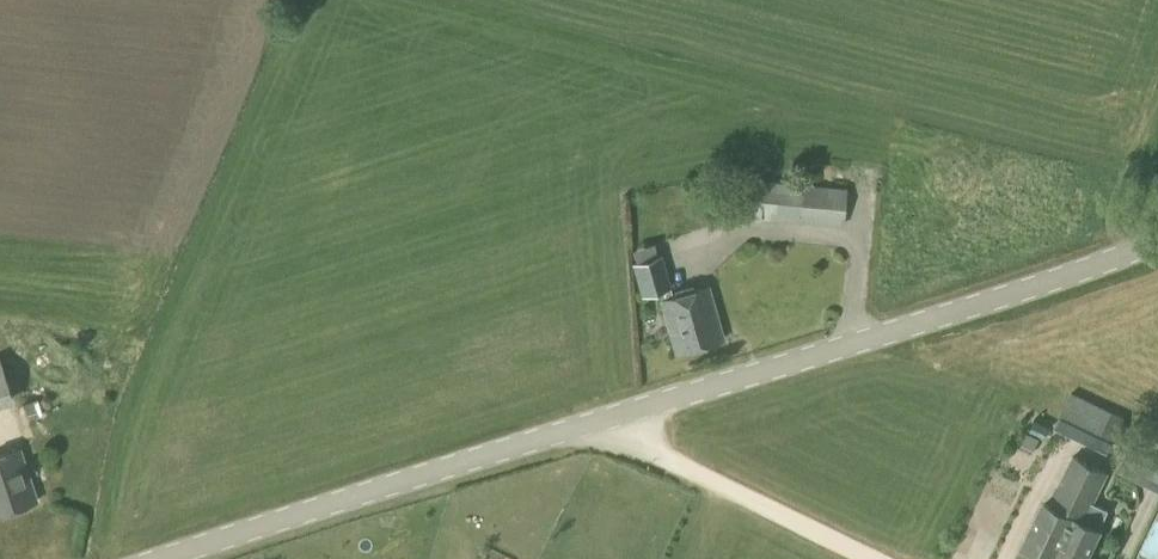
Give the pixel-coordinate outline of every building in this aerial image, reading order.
[(763,181),(744,179),(740,218),(759,219),(763,181)] [(844,227),(847,189),(805,185),(802,223),(844,227)] [(670,287),(661,255),(632,263),(641,296),(659,291),(661,299),(659,299),(674,353),(725,339),(709,285),(672,296),(669,288),(670,287)] [(13,400),(0,362),(0,405),(13,400)] [(1093,446),(1110,411),(1071,392),(1054,428),(1093,446)] [(26,417),(42,412),(37,399),(22,404),(26,417)] [(24,429),(16,405),(0,410),(0,437),(24,429)] [(0,453),(0,514),(38,502),(19,447),(0,453)] [(1094,504),(1108,473),(1072,456),(1048,505),(1044,503),(1023,548),(1046,558),(1055,558),(1066,534),(1050,527),(1059,506),(1085,520),(1094,504)] [(1055,558),(1085,558),(1099,528),(1108,510),(1094,504),(1085,520),(1059,506),(1050,527),(1066,534),(1055,558)]
